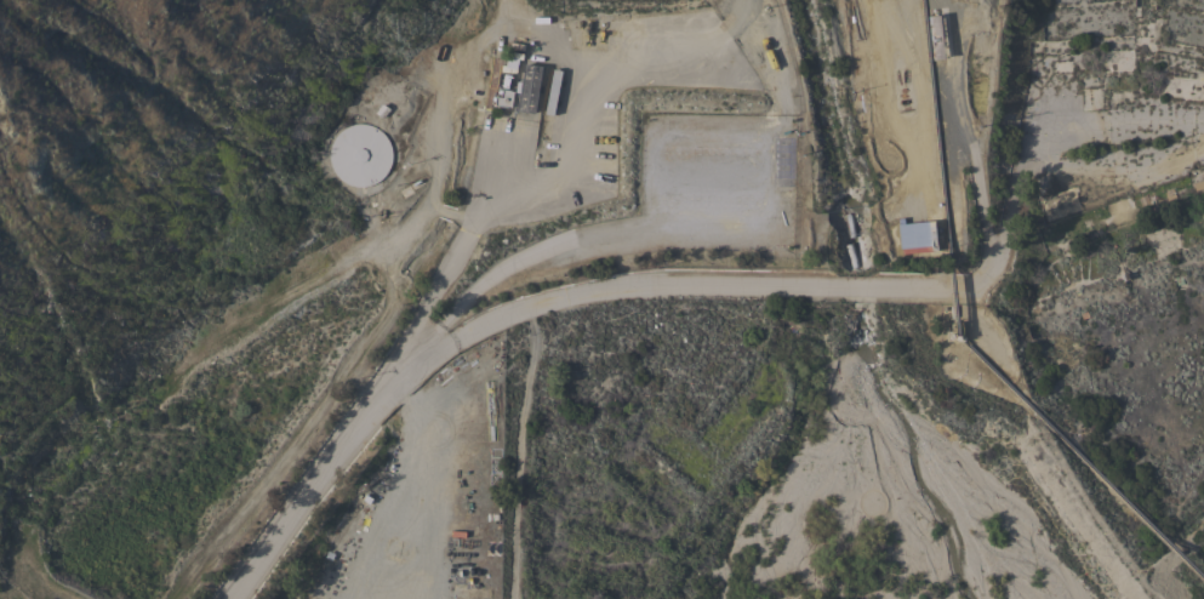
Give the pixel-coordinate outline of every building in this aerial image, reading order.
[(1157,41),(1159,41),(1156,56),(1142,53),(1145,40),(1141,40),(1146,17),(1152,18),(1152,21),(1162,23),(1157,41)] [(1134,46),(1056,51),(1056,39),(1132,34),(1134,46)] [(1187,46),(1203,49),(1203,60),(1159,52),(1160,42),(1187,47),(1187,46)] [(1103,78),(1101,50),(1134,47),(1136,76),(1103,78)] [(1073,73),(1051,74),(1050,61),(1055,59),(1072,58),(1073,73)] [(1102,89),(1079,90),(1078,73),(1101,72),(1102,89)] [(1196,73),(1203,74),(1203,103),(1192,101),(1193,95),(1192,93),(1191,102),(1156,97),(1159,73),(1196,78),(1196,73)] [(531,80),(526,113),(517,112),(521,79),(531,80)] [(510,108),(493,104),(495,96),(500,97),(501,89),(513,91),(510,108)] [(329,146),(330,142),(333,137),(336,133),(339,130),(343,127),(348,125),(354,124),(360,122),(367,124),(372,126),(377,129),(382,133),(387,139),(389,144),(390,150),(392,158),(390,164),(388,169),(384,175),(381,178),(377,181),(372,184),(367,186),(359,187),(353,186),(346,183),(339,179),(336,177),(333,172),(331,167),(329,162),(329,158),(327,153),(329,146)]
